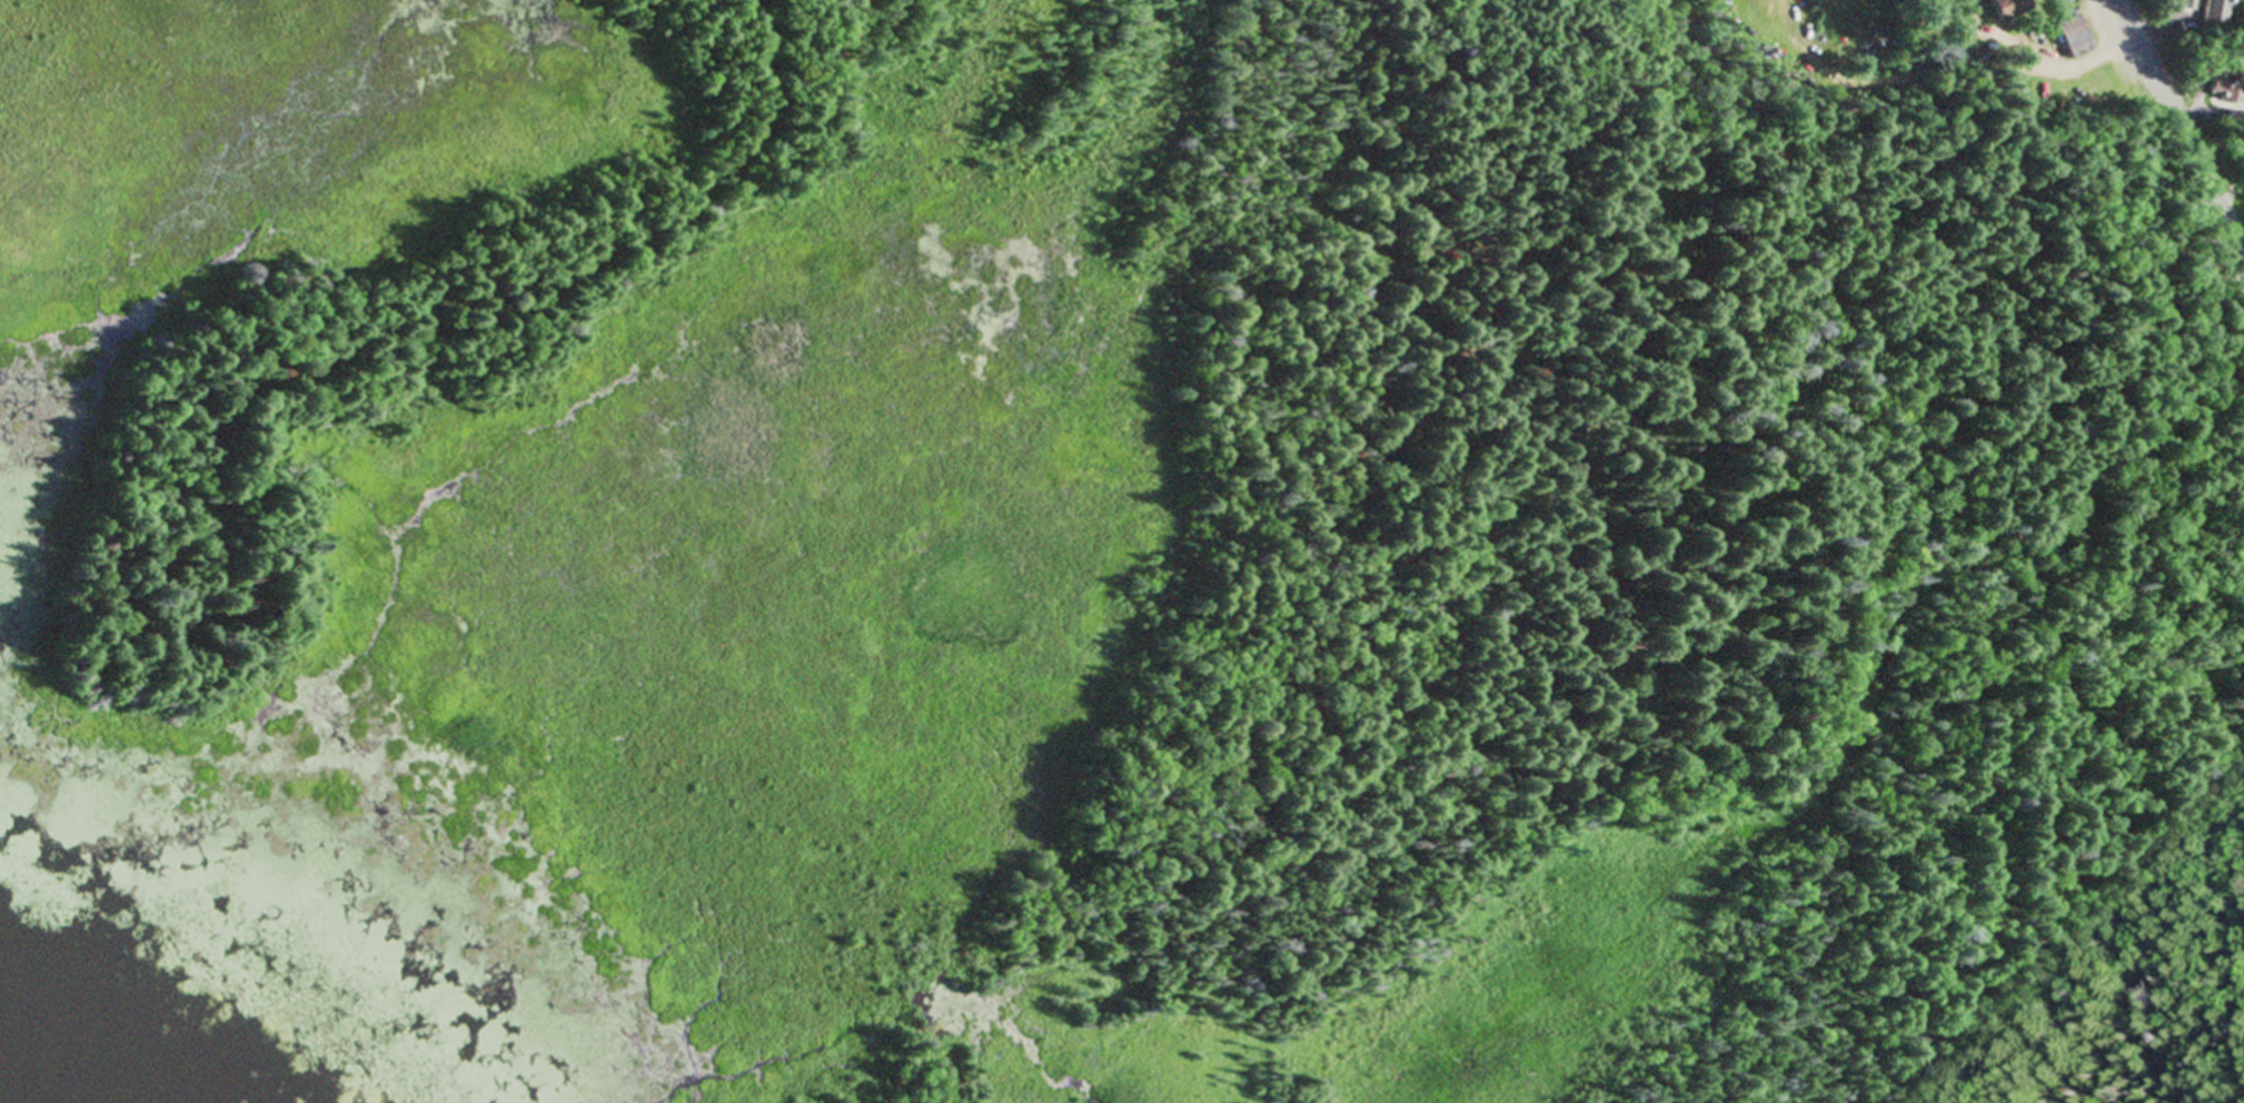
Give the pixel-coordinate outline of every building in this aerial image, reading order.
[(1996,24),(2030,13),(2026,0),(1988,0),(1996,24)] [(2224,27),(2229,0),(2205,0),(2201,23),(2224,27)] [(2070,61),(2093,50),(2074,12),(2051,23),(2070,61)] [(2213,101),(2243,101),(2243,77),(2213,77),(2213,101)]
